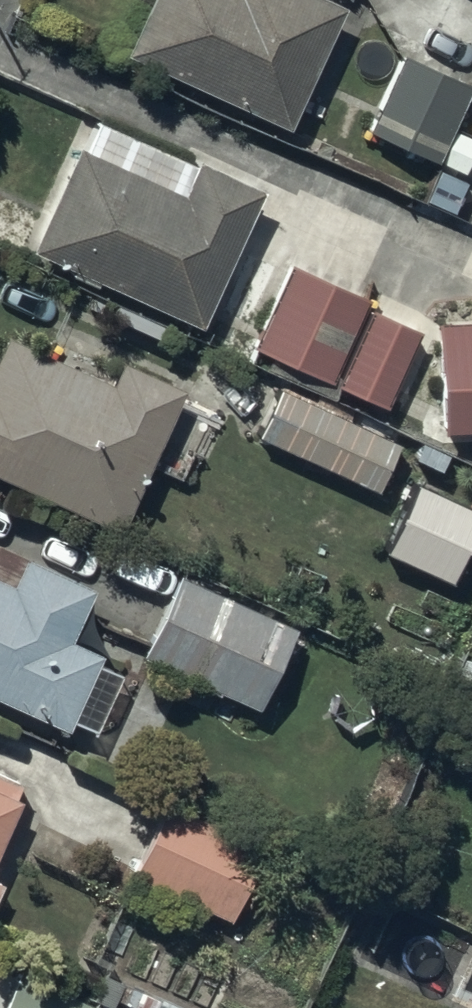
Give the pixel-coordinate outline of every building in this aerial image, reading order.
[(123,43),(285,116),(337,0),(142,0),(123,43)] [(471,79),(400,46),(363,126),(433,159),(471,79)] [(182,185),(75,137),(28,239),(196,315),(258,178),(197,151),(182,185)] [(365,285),(288,252),(251,338),(329,371),(365,285)] [(415,322),(370,302),(338,376),(383,395),(415,322)] [(435,314),(440,423),(471,422),(471,312),(435,314)] [(117,519),(182,377),(122,349),(111,373),(4,323),(0,332),(0,465),(117,519)] [(278,375),(252,430),(370,486),(396,431),(278,375)] [(0,567),(0,688),(64,718),(99,642),(67,627),(92,574),(24,543),(11,572),(0,567)] [(177,565),(141,647),(256,696),(291,615),(177,565)] [(24,777),(0,767),(0,833),(24,777)] [(131,865),(230,914),(266,843),(167,793),(131,865)] [(0,998),(0,1007),(87,1007),(93,994),(18,960),(0,998)]
